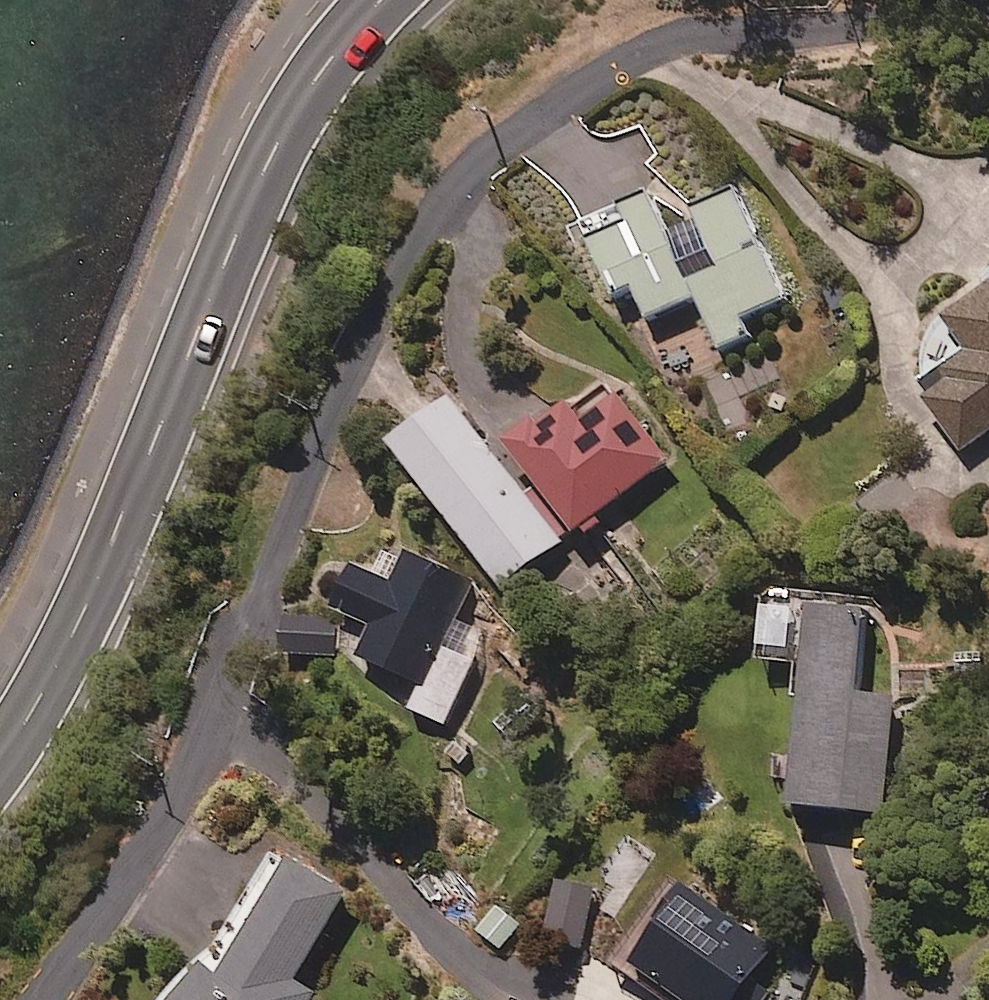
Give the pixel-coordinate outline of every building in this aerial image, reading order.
[(788,303),(740,191),(665,223),(654,198),(587,227),(618,302),(638,293),(651,323),(701,302),(722,352),(751,340),(743,322),(788,303)] [(988,269),(954,295),(962,303),(956,308),(950,313),(945,319),(941,325),(937,332),(933,339),(930,346),(928,353),(926,360),(925,368),(924,376),(924,383),(925,391),(926,398),(928,406),(969,454),(988,437),(988,268),(988,269)] [(675,465),(623,398),(587,426),(570,404),(512,450),(580,538),(675,465)] [(565,548),(455,405),(397,449),(507,592),(565,548)] [(474,586),(413,554),(395,588),(363,571),(342,612),(377,631),(362,659),(418,688),(406,711),(446,732),(495,637),(458,618),(474,586)] [(870,613),(766,610),(765,665),(807,666),(803,814),(895,816),(899,697),(867,696),(870,613)] [(303,864),(222,979),(207,968),(184,999),(320,999),(298,984),(356,901),(303,864)] [(597,890),(561,882),(546,949),(583,957),(597,890)] [(692,892),(664,935),(639,974),(679,999),(746,999),(780,949),(692,892)]
